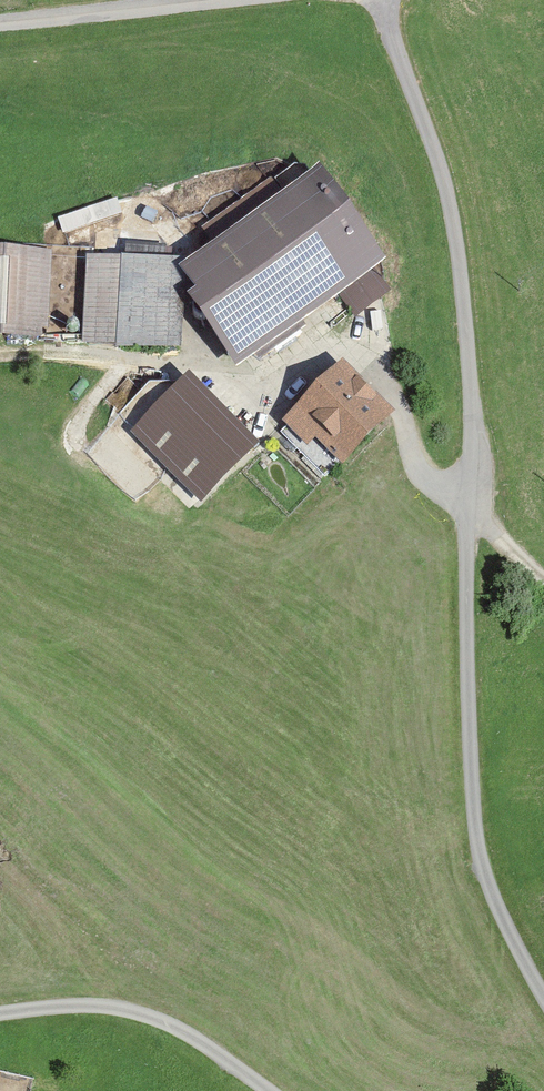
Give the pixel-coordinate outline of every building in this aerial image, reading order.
[(384,254),(319,163),(181,261),(195,281),(186,287),(237,358),(335,287),(355,314),(391,288),(373,262),(384,254)] [(0,243),(0,334),(47,336),(51,245),(0,243)] [(184,253),(85,251),(82,341),(181,344),(184,253)] [(344,357),(284,417),(289,422),(281,431),(325,475),(394,406),(344,357)] [(259,438),(189,375),(136,424),(202,496),(259,438)] [(40,1069),(0,1058),(0,1090),(34,1090),(40,1069)]
